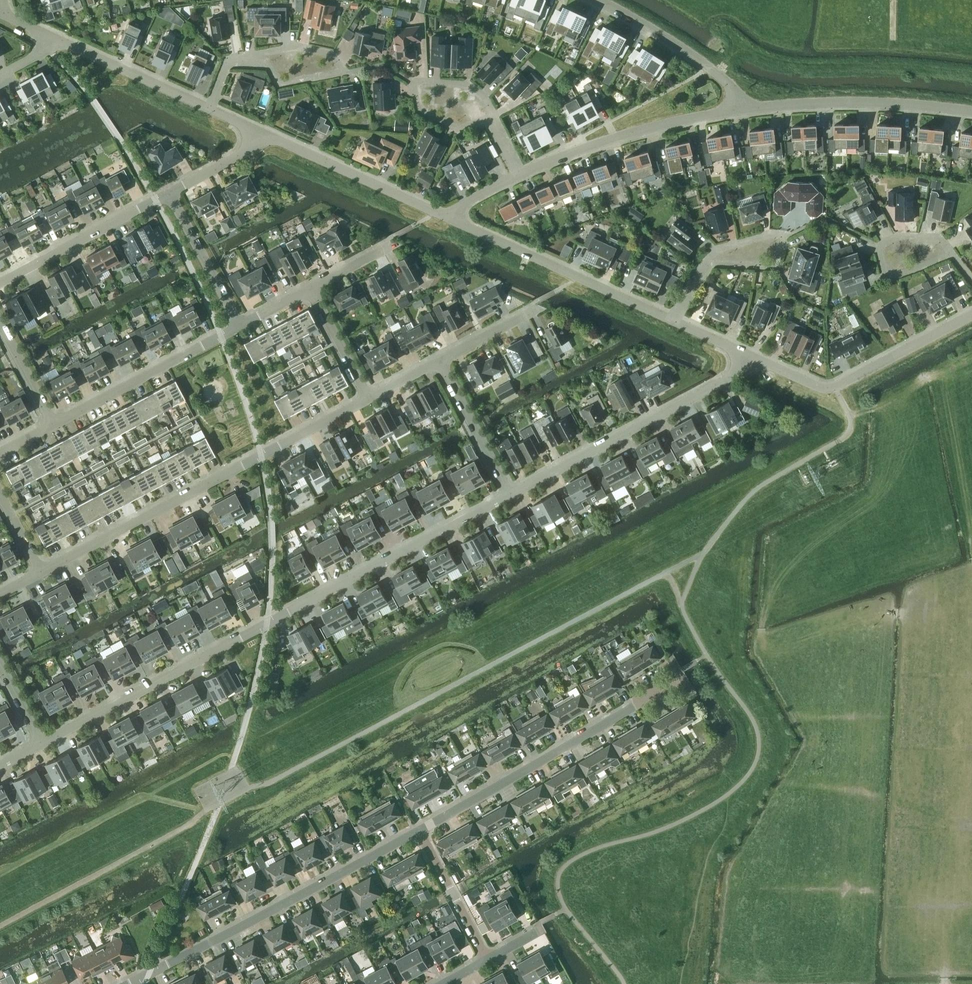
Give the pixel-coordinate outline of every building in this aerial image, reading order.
[(42,7),(46,21),(55,18),(52,10),(63,6),(61,0),(48,0),(49,4),(42,7)] [(76,9),(82,7),(80,0),(61,0),(63,6),(74,3),(76,9)] [(315,1),(310,0),(307,0),(305,8),(314,10),(315,1)] [(494,13),(500,15),(504,2),(499,1),(499,0),(486,0),(485,3),(496,6),(494,13)] [(516,7),(510,5),(506,17),(512,19),(515,13),(525,17),(532,0),(519,0),(516,7)] [(539,16),(545,0),(544,0),(544,1),(543,0),(532,0),(525,17),(536,21),(534,27),(540,30),(545,18),(539,16)] [(312,25),(329,29),(334,6),(317,2),(312,25)] [(213,40),(229,37),(226,22),(234,20),(232,5),(223,6),(225,16),(210,19),(213,40)] [(383,14),(392,16),(394,8),(384,6),(383,14)] [(564,9),(565,7),(564,6),(556,23),(551,21),(546,32),(552,35),(554,29),(565,34),(575,12),(575,11),(574,14),(564,9)] [(257,7),(248,7),(248,20),(257,21),(257,34),(259,34),(259,35),(266,35),(266,34),(269,34),(269,14),(257,14),(257,7)] [(271,34),(271,35),(278,35),(278,34),(281,34),(281,21),(287,21),(287,7),(276,7),(276,14),(269,14),(269,34),(271,34)] [(409,23),(412,12),(397,8),(394,18),(409,23)] [(579,33),(586,17),(585,19),(575,14),(576,12),(575,12),(565,34),(575,39),(573,45),(579,48),(584,36),(579,33)] [(130,48),(129,50),(130,50),(137,34),(143,36),(148,24),(142,22),(139,27),(128,22),(118,45),(119,45),(120,43),(130,48)] [(350,28),(354,31),(358,24),(354,22),(350,28)] [(402,59),(416,57),(415,46),(414,46),(414,42),(414,41),(421,40),(419,26),(401,28),(402,35),(395,36),(396,41),(397,42),(396,44),(397,50),(399,51),(401,51),(402,59)] [(593,48),(603,53),(615,32),(615,31),(614,34),(604,28),(605,26),(604,26),(595,42),(590,39),(582,54),(588,57),(593,48)] [(353,52),(368,55),(369,48),(372,49),(372,50),(382,52),(384,40),(384,39),(385,34),(372,31),(371,34),(357,31),(353,52)] [(613,59),(610,65),(616,68),(622,56),(617,54),(626,37),(625,37),(624,39),(614,34),(615,32),(603,53),(613,59)] [(452,66),(452,44),(453,41),(445,41),(445,36),(433,36),(432,51),(433,51),(433,49),(439,49),(439,64),(438,64),(438,65),(452,66)] [(171,49),(176,51),(181,40),(175,37),(173,43),(162,38),(152,60),(152,61),(153,58),(163,63),(162,65),(163,66),(171,49)] [(465,66),(465,50),(472,51),(472,52),(473,38),(460,37),(460,44),(452,44),(452,66),(465,66)] [(528,53),(523,47),(517,54),(522,59),(528,53)] [(631,69),(640,75),(653,54),(652,56),(642,50),(644,48),(643,47),(633,63),(628,60),(621,71),(627,74),(631,69)] [(573,65),(580,50),(574,48),(573,50),(570,49),(568,54),(571,55),(569,59),(566,57),(565,61),(573,65)] [(204,64),(209,67),(215,55),(209,52),(206,58),(195,53),(185,76),(186,76),(187,74),(197,78),(196,80),(197,81),(204,64)] [(501,72),(505,76),(513,68),(498,52),(479,72),(490,83),(501,72)] [(650,81),(647,87),(652,90),(659,79),(654,76),(664,61),(663,60),(662,62),(653,56),(654,54),(653,54),(640,75),(650,81)] [(53,93),(56,99),(62,96),(56,85),(50,87),(42,71),(41,71),(42,74),(32,79),(31,77),(42,99),(53,93)] [(509,93),(515,98),(526,86),(532,92),(542,82),(531,72),(526,78),(520,72),(505,88),(505,89),(504,90),(508,94),(509,93)] [(233,98),(232,100),(241,103),(242,101),(243,101),(244,99),(248,101),(250,93),(247,92),(249,84),(262,88),(265,80),(244,73),(241,80),(237,79),(231,97),(233,98)] [(610,85),(613,80),(608,76),(605,82),(610,85)] [(32,104),(42,99),(31,77),(30,77),(32,79),(22,84),(21,82),(20,83),(29,99),(23,102),(29,113),(35,110),(32,104)] [(77,89),(69,79),(64,84),(72,93),(77,89)] [(390,89),(391,89),(391,82),(374,82),(375,108),(395,107),(395,93),(390,94),(390,89)] [(589,118),(588,116),(597,111),(598,113),(599,113),(591,97),(596,94),(590,83),(584,86),(587,91),(577,97),(588,119),(589,118)] [(340,88),(340,87),(328,90),(332,107),(347,104),(348,108),(356,106),(357,110),(365,108),(362,89),(354,91),(353,85),(344,87),(340,88)] [(295,86),(279,89),(281,97),(296,94),(295,86)] [(578,124),(577,122),(587,117),(588,119),(577,97),(566,102),(563,97),(557,100),(564,111),(569,108),(577,125),(578,124)] [(10,123),(16,120),(10,109),(5,111),(0,101),(0,121),(7,117),(10,123)] [(314,128),(321,131),(327,119),(320,115),(319,115),(298,105),(296,105),(296,106),(289,122),(288,123),(289,123),(298,127),(299,128),(299,127),(300,128),(301,128),(310,133),(311,133),(312,132),(314,128)] [(543,142),(541,140),(551,135),(552,137),(553,137),(545,121),(550,118),(544,106),(538,109),(541,115),(531,120),(542,142),(543,142)] [(410,122),(396,120),(395,131),(409,132),(410,122)] [(523,132),(531,148),(532,148),(531,146),(541,141),(542,143),(542,142),(531,120),(521,126),(518,120),(512,123),(518,134),(523,132)] [(835,147),(847,147),(847,124),(835,124),(835,139),(829,139),(829,151),(835,151),(835,147)] [(859,124),(847,124),(847,147),(859,147),(859,151),(865,151),(865,138),(859,138),(859,124)] [(876,147),(888,148),(889,125),(877,124),(877,139),(870,138),(870,151),(876,151),(876,147)] [(816,125),(804,126),(806,148),(817,148),(818,152),(824,151),(823,139),(817,139),(816,125)] [(901,126),(889,125),(888,148),(900,148),(900,152),(906,153),(907,140),(901,140),(901,126)] [(794,149),(806,148),(804,126),(792,126),(793,141),(787,141),(788,153),(794,153),(794,149)] [(918,150),(929,151),(932,128),(920,127),(918,141),(912,141),(911,153),(917,154),(918,150)] [(774,128),(762,129),(764,152),(765,152),(766,158),(777,157),(777,155),(783,154),(782,141),(775,142),(774,128)] [(944,130),(932,128),(929,151),(941,152),(940,156),(947,157),(948,144),(942,144),(944,130)] [(753,153),(764,152),(762,129),(750,131),(752,145),(745,146),(747,158),(753,157),(753,153)] [(436,165),(444,149),(439,147),(438,144),(441,139),(427,131),(417,150),(426,154),(423,159),(436,165)] [(970,156),(971,145),(971,134),(962,132),(960,146),(954,145),(952,157),(958,158),(959,155),(970,156)] [(732,133),(720,135),(724,158),(735,156),(736,160),(742,159),(740,146),(734,147),(732,133)] [(712,160),(724,158),(720,135),(708,137),(710,151),(704,152),(707,165),(713,164),(712,160)] [(359,147),(354,157),(368,163),(370,161),(380,166),(383,159),(394,164),(401,148),(383,139),(379,147),(365,141),(362,148),(359,147)] [(690,141),(678,144),(683,166),(695,163),(696,167),(702,166),(699,154),(693,155),(690,141)] [(169,168),(168,166),(181,158),(174,147),(164,153),(159,144),(154,147),(154,146),(152,148),(148,151),(160,171),(165,168),(166,169),(169,168)] [(484,163),(493,158),(486,144),(476,149),(478,153),(467,159),(477,178),(489,172),(484,163)] [(672,169),(683,166),(678,144),(666,146),(670,160),(664,162),(666,174),(673,172),(672,169)] [(648,151),(637,154),(643,176),(655,173),(656,177),(662,175),(658,163),(652,165),(648,151)] [(632,179),(643,176),(637,154),(625,157),(629,171),(623,173),(627,185),(633,183),(632,179)] [(453,161),(443,167),(451,180),(460,175),(465,184),(477,178),(467,159),(455,165),(453,161)] [(594,168),(599,184),(619,178),(614,162),(607,164),(607,163),(594,168)] [(575,175),(581,191),(599,184),(594,168),(588,170),(575,175)] [(428,188),(435,176),(422,170),(416,182),(428,188)] [(106,178),(104,176),(99,179),(105,190),(110,187),(115,196),(114,196),(115,197),(125,191),(116,173),(106,178)] [(82,185),(94,208),(105,202),(104,202),(99,193),(105,190),(99,179),(96,174),(90,178),(91,181),(82,185)] [(556,182),(556,183),(562,198),(581,191),(575,175),(569,177),(556,182)] [(256,192),(255,190),(257,189),(254,183),(252,184),(248,176),(239,180),(234,183),(226,187),(231,197),(225,200),(230,211),(240,206),(238,202),(256,192)] [(919,176),(917,184),(927,186),(929,179),(919,176)] [(941,181),(933,179),(931,187),(939,189),(941,181)] [(538,190),(544,206),(562,198),(556,183),(550,185),(538,190)] [(805,197),(808,201),(807,212),(809,214),(819,215),(821,213),(822,196),(813,186),(808,186),(806,184),(794,183),(791,185),(787,184),(777,193),(776,208),(779,212),(785,212),(789,209),(789,199),(793,196),(805,197)] [(84,213),(94,208),(82,185),(73,190),(71,188),(66,191),(68,195),(74,206),(79,203),(84,212),(84,213)] [(714,188),(719,202),(730,199),(726,185),(714,188)] [(866,187),(860,190),(863,197),(870,193),(866,187)] [(429,195),(436,198),(439,191),(432,188),(429,195)] [(544,206),(538,190),(532,193),(519,198),(519,199),(526,214),(544,206)] [(933,217),(949,220),(953,201),(939,197),(939,194),(937,192),(932,190),(928,207),(929,207),(929,206),(934,208),(935,209),(935,210),(933,217)] [(212,207),(217,204),(210,191),(191,201),(198,214),(204,211),(207,217),(215,213),(212,207)] [(889,191),(889,204),(897,204),(897,219),(913,219),(913,193),(898,193),(898,191),(889,191)] [(852,219),(855,226),(867,220),(869,222),(878,217),(872,207),(878,204),(871,192),(870,193),(863,197),(861,198),(865,204),(854,210),(853,208),(842,213),(843,214),(844,213),(850,220),(852,219)] [(757,196),(738,202),(744,221),(763,215),(762,210),(768,208),(764,193),(757,195),(757,196)] [(68,209),(74,206),(68,195),(53,203),(55,208),(64,224),(74,219),(74,218),(73,218),(68,209)] [(513,201),(501,207),(508,223),(526,214),(519,199),(513,202),(513,201)] [(55,208),(53,203),(37,211),(43,223),(49,220),(53,229),(53,230),(64,224),(55,208)] [(710,223),(713,232),(728,228),(722,207),(705,212),(708,223),(710,223)] [(628,214),(638,221),(641,216),(631,209),(628,214)] [(43,223),(37,211),(31,215),(32,215),(22,220),(24,222),(23,222),(33,240),(43,235),(43,234),(38,226),(43,223)] [(241,211),(232,216),(238,226),(247,221),(241,211)] [(230,216),(225,218),(228,224),(223,227),(226,232),(236,227),(230,216)] [(689,233),(692,229),(694,231),(694,230),(678,218),(670,228),(674,231),(668,239),(688,254),(698,241),(690,235),(690,233),(689,233)] [(12,225),(6,228),(12,239),(18,236),(23,245),(22,245),(23,246),(33,240),(23,222),(24,222),(22,220),(12,225)] [(149,224),(137,230),(147,249),(158,243),(160,247),(167,243),(159,228),(153,232),(150,231),(151,229),(149,224)] [(328,233),(316,239),(322,250),(331,245),(331,244),(334,243),(337,249),(349,243),(339,224),(327,231),(328,233)] [(575,235),(581,231),(579,225),(572,229),(575,235)] [(12,239),(6,228),(1,231),(0,232),(0,252),(2,257),(13,251),(12,251),(7,242),(12,239)] [(594,262),(595,263),(605,242),(599,240),(601,234),(591,229),(584,245),(585,243),(590,245),(584,258),(585,258),(585,260),(593,264),(594,262)] [(806,240),(816,235),(813,229),(803,234),(806,240)] [(136,255),(147,249),(137,230),(126,236),(128,241),(130,241),(130,244),(123,247),(131,262),(138,259),(136,255)] [(288,247),(290,251),(291,251),(300,269),(311,263),(304,249),(310,246),(304,233),(293,239),(292,239),(294,244),(288,247)] [(252,242),(255,247),(260,244),(258,239),(252,242)] [(616,247),(605,242),(595,263),(606,268),(612,255),(617,257),(616,260),(617,260),(623,246),(617,244),(616,247)] [(619,258),(627,262),(634,247),(625,243),(619,258)] [(110,244),(98,250),(107,267),(114,263),(117,268),(122,265),(122,266),(127,264),(121,253),(116,256),(110,244)] [(794,264),(814,270),(819,254),(818,253),(819,249),(818,248),(817,246),(813,245),(811,246),(810,247),(809,251),(799,247),(797,254),(795,254),(793,261),(794,262),(794,264)] [(288,275),(300,269),(291,251),(290,251),(284,255),(280,246),(268,252),(275,265),(281,261),(288,275)] [(839,263),(842,271),(864,264),(862,257),(859,258),(857,252),(846,256),(843,247),(831,251),(832,260),(834,265),(839,263)] [(100,271),(107,267),(98,250),(87,257),(92,267),(86,271),(94,285),(100,281),(98,278),(102,276),(100,271)] [(634,281),(645,286),(655,265),(657,260),(641,252),(634,268),(636,266),(640,268),(634,281)] [(416,278),(424,274),(413,254),(399,261),(406,274),(399,278),(407,292),(420,285),(416,278)] [(258,268),(249,272),(259,291),(271,284),(265,273),(272,269),(265,256),(254,262),(258,268)] [(657,260),(655,265),(645,286),(647,286),(646,288),(655,292),(655,290),(657,291),(663,278),(668,280),(667,283),(675,267),(658,259),(657,260)] [(814,270),(794,264),(793,266),(791,266),(789,273),(790,274),(789,277),(802,281),(800,289),(814,293),(818,279),(811,277),(814,270)] [(866,271),(864,264),(842,271),(845,279),(839,281),(843,294),(857,289),(859,294),(858,294),(859,294),(855,281),(866,278),(864,272),(866,271)] [(71,265),(59,271),(69,290),(76,286),(79,292),(90,286),(84,274),(78,277),(71,265)] [(247,297),(259,291),(249,272),(242,277),(238,270),(228,276),(235,289),(241,285),(247,297)] [(370,277),(378,293),(386,289),(390,297),(400,292),(393,280),(388,282),(382,270),(370,277)] [(62,294),(69,290),(59,271),(47,277),(54,290),(48,293),(55,305),(65,300),(62,294)] [(943,280),(932,286),(942,305),(954,299),(949,289),(949,287),(956,283),(950,272),(942,277),(943,280)] [(454,283),(457,290),(467,285),(464,278),(454,283)] [(715,317),(718,318),(727,298),(721,296),(722,293),(713,289),(714,288),(708,284),(701,295),(707,299),(708,297),(712,299),(707,311),(708,313),(710,314),(713,316),(715,317)] [(785,284),(780,288),(783,293),(789,290),(785,284)] [(963,293),(968,290),(965,284),(959,287),(963,293)] [(25,291),(21,293),(33,316),(48,308),(36,285),(30,289),(29,287),(24,290),(25,291)] [(353,286),(334,296),(341,308),(350,303),(353,308),(362,303),(363,305),(368,302),(363,291),(358,294),(353,286)] [(496,304),(503,300),(496,286),(470,300),(479,317),(494,309),(491,305),(495,302),(496,304)] [(930,312),(942,305),(932,286),(931,286),(933,289),(927,292),(925,288),(914,294),(918,302),(923,299),(930,312)] [(18,324),(33,316),(21,293),(18,295),(17,294),(12,296),(13,298),(6,301),(18,324)] [(401,298),(406,305),(411,303),(407,295),(403,297),(401,298)] [(734,302),(727,298),(718,318),(719,319),(722,320),(724,321),(726,321),(727,322),(730,322),(736,311),(742,314),(747,302),(741,299),(736,297),(734,302)] [(191,304),(181,309),(191,327),(201,321),(196,312),(201,309),(195,298),(190,301),(191,304)] [(416,302),(419,307),(424,304),(422,299),(416,302)] [(752,323),(764,328),(769,317),(775,319),(773,323),(774,323),(781,305),(770,301),(767,309),(756,304),(753,313),(756,314),(752,323)] [(897,301),(874,314),(882,328),(888,325),(892,332),(902,327),(897,318),(904,315),(897,301)] [(439,304),(433,307),(441,321),(447,318),(452,329),(465,323),(455,304),(443,311),(439,304)] [(908,306),(910,313),(917,311),(915,304),(908,306)] [(309,308),(298,315),(309,335),(312,334),(311,332),(319,327),(309,308)] [(171,311),(165,314),(171,325),(176,323),(181,331),(180,332),(181,332),(191,327),(181,309),(182,311),(173,316),(171,311)] [(421,323),(414,327),(424,344),(435,338),(429,328),(437,324),(430,312),(418,318),(421,323)] [(12,313),(8,316),(13,325),(18,323),(12,313)] [(859,324),(854,313),(849,316),(854,326),(859,324)] [(49,317),(53,323),(58,321),(54,314),(49,317)] [(160,320),(151,325),(160,343),(171,338),(170,337),(165,328),(171,325),(165,314),(159,317),(160,320)] [(306,337),(309,335),(298,315),(287,320),(297,339),(305,335),(306,337)] [(290,343),(297,339),(287,320),(277,326),(288,347),(291,345),(290,343)] [(784,346),(795,351),(803,334),(806,327),(789,320),(784,331),(790,333),(784,346)] [(424,344),(414,327),(411,321),(393,331),(399,344),(407,340),(412,350),(424,344)] [(545,328),(554,345),(549,348),(556,360),(561,358),(559,354),(563,352),(560,345),(569,340),(559,321),(555,323),(554,321),(552,321),(549,322),(548,324),(549,326),(545,328)] [(112,328),(109,322),(103,325),(107,331),(112,328)] [(140,327),(134,330),(140,342),(145,339),(150,348),(150,349),(160,343),(151,325),(141,330),(140,327)] [(19,331),(24,340),(32,335),(27,326),(19,331)] [(277,326),(266,331),(276,350),(283,346),(284,348),(288,347),(277,326)] [(130,336),(120,341),(130,359),(140,354),(140,353),(139,353),(135,344),(140,342),(134,330),(128,334),(130,336)] [(809,337),(803,334),(795,351),(806,356),(812,343),(817,346),(822,335),(812,330),(809,337)] [(266,331),(255,337),(266,358),(270,356),(269,354),(276,350),(266,331)] [(845,356),(866,345),(859,331),(838,342),(837,340),(830,344),(836,356),(843,353),(845,356)] [(389,342),(378,347),(387,366),(391,364),(392,361),(398,358),(392,346),(397,343),(391,332),(385,335),(389,342)] [(263,360),(266,358),(255,337),(245,343),(255,361),(262,358),(263,360)] [(544,353),(536,339),(525,345),(522,340),(518,342),(518,343),(514,345),(513,345),(508,347),(510,350),(504,353),(512,368),(518,365),(521,371),(535,364),(532,359),(533,359),(532,359),(544,353)] [(109,344),(103,347),(109,358),(115,355),(119,364),(119,365),(130,359),(120,341),(111,346),(109,344)] [(88,355),(89,357),(99,376),(109,370),(104,361),(109,358),(103,347),(88,355)] [(384,367),(387,366),(378,347),(367,353),(364,347),(358,351),(364,362),(369,359),(375,370),(381,367),(384,367)] [(47,356),(42,359),(45,365),(51,362),(47,356)] [(79,360),(73,363),(79,374),(84,371),(89,380),(88,381),(89,381),(99,376),(89,357),(80,362),(79,360)] [(481,358),(468,365),(471,371),(467,373),(471,380),(475,378),(478,383),(481,382),(483,385),(490,382),(488,378),(491,376),(490,375),(500,369),(494,358),(487,361),(487,362),(483,364),(481,359),(482,359),(481,358)] [(59,373),(59,374),(68,392),(79,386),(78,386),(73,377),(79,374),(73,363),(67,366),(69,371),(60,376),(59,373)] [(330,368),(327,369),(338,390),(350,384),(340,365),(331,369),(330,368)] [(325,373),(317,377),(327,396),(338,390),(327,369),(324,371),(325,373)] [(550,373),(554,379),(559,376),(556,370),(550,373)] [(644,373),(640,375),(637,371),(630,375),(638,389),(645,385),(650,396),(670,385),(670,383),(671,382),(668,377),(667,377),(663,370),(647,378),(644,373)] [(58,397),(68,392),(59,374),(49,379),(48,376),(42,379),(48,391),(53,388),(58,397)] [(615,391),(610,394),(616,407),(621,404),(624,409),(634,404),(628,392),(634,389),(628,376),(621,380),(621,379),(611,384),(615,391)] [(309,379),(306,380),(317,401),(327,396),(317,377),(310,381),(309,379)] [(175,380),(165,385),(176,406),(179,404),(178,402),(185,399),(175,380)] [(296,386),(297,388),(307,407),(317,401),(306,380),(296,386)] [(516,392),(510,380),(495,388),(501,400),(516,392)] [(165,385),(154,391),(164,410),(171,406),(172,408),(176,406),(165,385)] [(432,418),(449,409),(441,395),(438,397),(435,395),(429,386),(418,392),(427,410),(430,414),(432,418)] [(296,412),(307,407),(297,388),(289,392),(288,390),(285,392),(296,412)] [(20,397),(10,402),(19,418),(29,413),(29,412),(24,403),(29,400),(23,389),(18,392),(20,397)] [(154,391),(143,396),(154,417),(158,416),(157,414),(164,410),(154,391)] [(285,418),(296,412),(285,392),(281,393),(282,395),(275,399),(285,418)] [(430,414),(427,410),(418,392),(407,398),(410,405),(405,408),(413,423),(418,420),(430,414)] [(591,404),(581,410),(585,418),(587,416),(592,425),(597,423),(598,423),(602,421),(603,419),(604,419),(598,408),(604,405),(598,393),(588,399),(591,404)] [(143,396),(133,402),(143,421),(150,417),(151,419),(154,417),(143,396)] [(4,414),(9,423),(8,423),(9,424),(19,418),(10,402),(8,397),(0,402),(0,416),(4,414)] [(757,415),(762,404),(748,398),(743,409),(757,415)] [(736,422),(738,425),(742,423),(746,421),(743,416),(739,408),(733,411),(728,401),(718,407),(728,427),(736,422)] [(133,402),(122,408),(133,428),(136,427),(135,425),(143,421),(133,402)] [(561,419),(556,422),(564,439),(565,441),(576,435),(570,423),(576,420),(568,406),(557,411),(561,419)] [(707,425),(714,438),(721,434),(720,431),(728,427),(718,407),(707,412),(712,422),(707,425)] [(122,408),(112,413),(122,432),(129,428),(130,430),(133,428),(122,408)] [(388,408),(377,414),(386,432),(392,428),(397,437),(409,431),(403,418),(396,422),(388,408)] [(112,413),(101,419),(112,440),(115,438),(114,436),(122,432),(112,413)] [(380,435),(386,432),(377,414),(365,420),(373,434),(366,438),(372,450),(385,443),(380,435)] [(554,444),(564,439),(556,422),(555,420),(549,423),(545,416),(534,422),(541,436),(547,433),(554,444)] [(682,423),(692,443),(698,440),(701,445),(711,440),(704,427),(698,430),(692,418),(688,420),(688,418),(683,421),(683,422),(682,423)] [(101,419),(90,425),(100,443),(108,439),(109,441),(112,440),(101,419)] [(682,448),(692,443),(682,423),(680,424),(679,423),(674,426),(675,427),(671,429),(678,441),(672,444),(675,450),(681,447),(682,448)] [(90,425),(80,430),(91,451),(94,449),(93,447),(100,443),(90,425)] [(525,439),(519,442),(528,460),(540,454),(532,440),(538,437),(531,425),(520,431),(525,439)] [(80,430),(69,436),(79,455),(87,451),(88,453),(91,451),(80,430)] [(346,430),(336,436),(346,455),(346,456),(347,457),(358,451),(355,447),(361,444),(356,436),(351,439),(346,430)] [(69,436),(59,441),(70,462),(73,461),(72,459),(79,455),(69,436)] [(197,438),(193,440),(204,461),(215,455),(205,436),(198,440),(197,438)] [(340,459),(346,456),(346,455),(336,436),(325,441),(332,454),(326,457),(332,468),(342,463),(340,459)] [(657,436),(647,442),(657,461),(663,458),(666,464),(676,458),(669,445),(663,448),(657,436)] [(517,466),(528,460),(519,442),(513,446),(508,437),(497,443),(504,455),(509,452),(517,466)] [(192,443),(184,447),(194,466),(204,461),(193,440),(190,442),(192,443)] [(59,441),(48,447),(58,466),(65,462),(66,464),(70,462),(59,441)] [(647,467),(657,461),(647,442),(636,447),(643,459),(637,462),(644,475),(650,472),(647,467)] [(48,447),(37,453),(48,473),(52,472),(51,470),(58,466),(48,447)] [(176,449),(172,451),(183,472),(194,466),(184,447),(177,451),(176,449)] [(170,455),(162,459),(172,478),(183,472),(172,451),(169,453),(170,455)] [(306,452),(295,458),(303,474),(309,471),(314,480),(325,474),(318,462),(313,464),(306,452)] [(37,453),(27,458),(37,477),(44,473),(45,475),(48,473),(37,453)] [(474,461),(464,467),(474,487),(475,486),(476,488),(484,483),(484,482),(485,481),(478,468),(479,468),(483,465),(484,468),(485,468),(478,455),(472,458),(474,461)] [(622,455),(612,460),(622,480),(628,477),(631,482),(642,477),(634,463),(629,466),(622,455)] [(161,457),(151,462),(162,483),(172,478),(162,459),(161,457)] [(27,458),(16,464),(27,485),(30,483),(29,481),(37,477),(27,458)] [(297,478),(303,474),(295,458),(283,464),(290,477),(283,480),(289,493),(297,489),(295,485),(300,482),(297,478)] [(612,485),(622,480),(612,460),(602,466),(608,478),(602,481),(605,487),(611,483),(612,485)] [(149,466),(142,470),(152,489),(162,483),(151,462),(148,464),(149,466)] [(24,486),(27,485),(16,464),(5,470),(15,489),(23,484),(24,486)] [(463,492),(474,487),(464,467),(453,473),(451,469),(446,472),(453,485),(452,482),(456,480),(463,492)] [(133,472),(130,474),(141,494),(152,489),(142,470),(134,474),(133,472)] [(440,480),(429,485),(439,505),(441,504),(441,506),(450,502),(449,500),(450,499),(444,487),(444,486),(448,484),(450,487),(450,486),(443,473),(438,476),(440,480)] [(128,477),(120,482),(130,500),(141,494),(130,474),(127,475),(128,477)] [(589,475),(578,481),(588,498),(598,493),(597,491),(603,488),(600,482),(594,485),(589,475)] [(406,484),(403,478),(397,481),(400,487),(406,484)] [(119,480),(109,485),(120,506),(130,500),(120,482),(119,480)] [(335,486),(332,481),(322,486),(325,491),(335,486)] [(582,501),(588,498),(578,481),(568,486),(573,496),(567,499),(574,512),(585,507),(582,501)] [(107,488),(99,492),(109,511),(120,506),(109,485),(106,487),(107,488)] [(429,511),(439,505),(429,485),(418,491),(416,487),(411,490),(418,503),(419,503),(417,500),(421,498),(422,498),(429,511)] [(258,493),(255,487),(250,491),(253,496),(258,493)] [(400,501),(394,504),(405,523),(406,523),(407,524),(415,520),(414,518),(416,518),(409,505),(410,505),(409,504),(413,502),(415,505),(407,490),(397,495),(400,501)] [(616,499),(612,491),(608,493),(612,501),(616,499)] [(91,494),(88,496),(99,517),(109,511),(99,492),(92,496),(91,494)] [(229,495),(222,498),(233,519),(242,515),(245,520),(253,516),(242,494),(241,494),(241,495),(237,497),(236,497),(234,493),(229,496),(229,495)] [(544,499),(554,519),(564,513),(562,509),(568,506),(565,500),(559,503),(554,494),(544,499)] [(87,523),(99,517),(88,496),(84,498),(86,500),(77,504),(87,523)] [(223,525),(233,519),(222,498),(216,501),(217,503),(212,505),(214,509),(213,509),(213,510),(209,512),(209,511),(209,512),(215,524),(221,521),(223,525)] [(544,524),(554,519),(544,499),(533,505),(538,515),(533,518),(536,523),(542,520),(544,524)] [(394,529),(405,523),(394,504),(389,506),(386,501),(375,507),(384,522),(384,521),(383,519),(387,516),(387,517),(394,529)] [(76,502),(66,508),(77,529),(87,523),(77,504),(76,502)] [(286,505),(290,512),(295,509),(292,502),(286,505)] [(64,511),(57,515),(67,534),(77,529),(66,508),(63,509),(64,511)] [(365,519),(360,522),(370,542),(371,541),(372,543),(381,538),(380,537),(381,536),(374,523),(375,523),(379,521),(380,523),(381,523),(373,508),(362,513),(365,519)] [(510,517),(509,518),(519,537),(528,533),(529,536),(537,532),(530,519),(524,522),(519,512),(515,515),(514,513),(509,516),(510,517)] [(48,517),(45,519),(56,539),(67,534),(57,515),(49,519),(48,517)] [(186,517),(180,521),(191,542),(199,537),(202,543),(211,538),(199,517),(195,520),(195,519),(194,520),(192,516),(187,518),(186,517)] [(509,543),(519,537),(509,518),(498,523),(503,533),(498,536),(501,542),(507,539),(509,543)] [(45,546),(56,539),(45,519),(42,520),(43,522),(35,527),(45,546)] [(359,548),(370,542),(360,522),(354,525),(351,519),(341,525),(349,540),(348,537),(352,535),(353,535),(359,548)] [(309,529),(316,525),(313,520),(306,524),(309,529)] [(180,547),(191,542),(180,521),(174,524),(175,525),(170,528),(172,531),(171,532),(167,534),(166,534),(173,547),(178,544),(180,547)] [(336,535),(325,540),(336,560),(337,560),(338,561),(346,557),(345,555),(347,554),(340,542),(340,541),(344,539),(346,542),(339,528),(334,531),(336,535)] [(484,531),(474,536),(484,556),(493,551),(495,555),(502,551),(495,537),(489,540),(484,531)] [(474,561),(484,556),(474,536),(464,542),(469,551),(463,554),(466,560),(472,557),(474,561)] [(144,540),(138,543),(149,564),(160,558),(158,554),(163,551),(157,539),(156,539),(157,540),(152,542),(151,542),(149,538),(145,541),(144,540)] [(325,566),(336,560),(325,540),(319,543),(317,538),(306,543),(314,558),(315,558),(313,555),(317,553),(318,554),(318,553),(325,566)] [(13,540),(8,542),(16,557),(21,555),(13,540)] [(2,556),(7,565),(18,560),(16,557),(8,542),(0,546),(0,557),(2,556)] [(141,568),(149,564),(138,543),(132,546),(132,547),(128,550),(130,554),(129,554),(129,555),(125,557),(124,556),(124,557),(135,578),(144,574),(141,568)] [(299,575),(301,579),(312,573),(305,560),(306,560),(305,559),(309,557),(311,560),(312,560),(304,545),(293,550),(296,556),(290,559),(294,567),(290,569),(294,577),(299,575)] [(455,559),(448,547),(438,552),(449,572),(452,579),(462,574),(461,572),(467,569),(460,556),(455,559)] [(248,554),(251,560),(261,556),(258,550),(248,554)] [(438,577),(449,572),(438,552),(428,558),(434,570),(428,573),(431,579),(437,576),(438,577)] [(179,571),(172,557),(165,561),(172,575),(179,571)] [(260,557),(251,562),(256,571),(265,567),(260,557)] [(102,562),(95,565),(107,587),(117,581),(115,577),(121,574),(115,562),(114,562),(110,564),(109,565),(107,561),(102,563),(102,562)] [(96,592),(107,587),(95,565),(89,569),(90,570),(85,572),(87,576),(86,577),(82,579),(81,579),(88,591),(94,588),(96,592)] [(420,577),(414,565),(403,571),(414,590),(415,593),(418,593),(425,590),(426,588),(431,585),(426,574),(420,577)] [(408,594),(414,590),(403,571),(393,576),(399,588),(393,591),(400,604),(411,599),(408,594)] [(258,591),(254,583),(250,585),(248,581),(242,585),(239,579),(228,585),(236,600),(237,599),(235,597),(240,594),(240,595),(247,607),(258,601),(254,593),(258,591)] [(59,585),(53,588),(64,609),(75,603),(73,599),(79,596),(72,584),(72,585),(68,587),(67,587),(66,587),(65,583),(60,586),(59,585)] [(379,584),(368,589),(379,609),(389,604),(392,609),(398,606),(391,593),(385,596),(379,584)] [(53,615),(64,609),(53,588),(47,591),(47,592),(43,595),(45,599),(44,599),(44,600),(40,602),(40,601),(39,602),(46,614),(51,611),(53,615)] [(215,599),(210,601),(221,621),(222,623),(230,618),(229,617),(231,616),(224,603),(228,600),(230,603),(222,588),(212,593),(215,599)] [(368,614),(379,609),(368,589),(358,595),(364,607),(359,610),(362,616),(367,613),(368,614)] [(197,604),(191,607),(198,620),(199,620),(197,617),(198,617),(197,617),(201,615),(202,615),(209,628),(221,621),(210,601),(198,608),(197,604)] [(334,608),(344,627),(354,622),(353,620),(359,617),(356,611),(350,614),(344,602),(334,608)] [(160,611),(156,603),(152,606),(156,613),(160,611)] [(17,607),(11,610),(22,631),(33,626),(31,622),(36,619),(30,607),(29,607),(25,609),(24,609),(22,606),(17,608),(17,607)] [(188,613),(178,618),(189,638),(190,640),(198,635),(197,634),(199,633),(192,620),(196,617),(197,618),(198,620),(191,607),(186,609),(188,613)] [(333,631),(334,633),(344,627),(334,608),(323,613),(329,625),(324,628),(327,634),(333,631)] [(22,631),(11,610),(4,614),(5,615),(0,617),(2,621),(1,622),(2,622),(0,623),(0,630),(8,646),(17,641),(14,636),(22,631)] [(165,621),(160,624),(167,637),(166,634),(170,632),(177,644),(189,638),(178,618),(167,624),(165,621)] [(310,623),(300,628),(310,648),(321,642),(319,638),(324,635),(321,629),(315,632),(310,623)] [(156,630),(147,635),(157,655),(158,656),(166,652),(166,650),(167,650),(160,637),(161,637),(160,636),(165,634),(165,635),(165,634),(166,637),(167,637),(160,624),(154,626),(156,630)] [(295,643),(289,646),(293,654),(296,659),(300,658),(304,656),(302,652),(310,648),(300,628),(290,634),(295,643)] [(145,661),(157,655),(147,635),(140,639),(137,633),(127,639),(128,641),(135,654),(134,651),(138,648),(138,649),(145,661)] [(115,652),(125,672),(126,673),(135,669),(134,667),(135,667),(128,654),(129,654),(129,653),(133,651),(133,652),(133,651),(135,654),(128,641),(123,643),(124,647),(115,652)] [(661,641),(656,644),(661,652),(666,649),(661,641)] [(648,643),(633,652),(644,669),(659,660),(658,659),(657,658),(660,656),(653,645),(650,647),(648,643),(649,643),(648,643)] [(612,663),(617,660),(612,650),(609,650),(606,652),(612,663)] [(113,678),(125,672),(115,652),(103,658),(101,655),(96,657),(103,671),(102,668),(106,665),(106,666),(107,665),(113,678)] [(629,678),(644,669),(633,652),(618,661),(619,661),(621,665),(619,666),(625,677),(628,675),(629,677),(628,677),(629,678)] [(83,669),(94,689),(94,690),(103,686),(102,684),(103,683),(97,671),(97,670),(101,668),(103,671),(96,657),(95,655),(85,661),(88,666),(83,669)] [(604,675),(597,679),(608,697),(617,692),(617,691),(615,689),(621,686),(609,665),(609,666),(602,671),(604,675)] [(225,668),(215,673),(226,693),(234,689),(236,692),(240,690),(239,690),(243,688),(240,682),(236,675),(231,678),(225,668)] [(82,695),(94,689),(83,669),(71,675),(69,672),(68,672),(64,674),(71,688),(71,687),(70,685),(70,684),(74,682),(74,683),(75,682),(82,695)] [(56,683),(51,686),(62,705),(63,707),(71,703),(70,701),(72,700),(65,688),(65,687),(69,685),(70,685),(71,688),(64,674),(63,672),(53,678),(56,683)] [(210,689),(204,692),(207,698),(213,695),(215,699),(226,693),(215,673),(205,679),(210,689)] [(599,703),(608,697),(597,679),(588,684),(588,685),(589,685),(591,688),(585,692),(592,703),(597,700),(599,702),(598,702),(599,703)] [(192,683),(182,688),(193,708),(203,702),(202,700),(207,698),(204,692),(199,695),(192,683)] [(543,692),(539,685),(534,687),(539,694),(543,692)] [(50,712),(62,705),(51,686),(39,692),(38,688),(32,691),(39,704),(40,704),(38,701),(42,699),(43,699),(50,712)] [(178,706),(173,709),(176,714),(181,711),(182,713),(193,708),(182,688),(172,694),(178,706)] [(528,693),(532,701),(538,697),(534,690),(528,693)] [(573,693),(564,699),(574,717),(584,712),(583,711),(582,709),(588,705),(581,694),(575,698),(573,694),(573,693)] [(565,722),(574,717),(564,699),(554,704),(555,705),(557,708),(551,712),(558,723),(564,719),(565,722)] [(176,714),(173,709),(167,711),(161,700),(150,705),(161,725),(171,719),(170,717),(176,714)] [(5,736),(6,737),(14,733),(13,731),(15,730),(8,718),(8,717),(12,715),(14,718),(6,702),(0,706),(0,726),(5,736)] [(685,703),(670,712),(680,729),(695,720),(694,720),(692,716),(695,714),(688,704),(685,705),(684,704),(685,703)] [(161,725),(150,705),(140,711),(146,722),(141,725),(144,731),(148,739),(163,730),(161,725)] [(495,709),(499,715),(504,712),(500,706),(495,709)] [(665,738),(680,729),(670,712),(655,721),(655,722),(655,721),(656,723),(654,725),(654,726),(658,732),(660,735),(663,734),(665,737),(665,738)] [(539,713),(530,718),(541,737),(550,732),(550,731),(549,731),(548,729),(554,725),(547,714),(541,717),(539,714),(540,714),(539,713)] [(144,731),(141,725),(135,728),(129,717),(119,722),(129,742),(135,739),(138,744),(148,739),(144,731)] [(531,742),(541,737),(530,718),(523,723),(523,722),(520,719),(513,723),(513,722),(512,723),(524,743),(530,739),(531,742)] [(123,745),(129,742),(119,722),(108,728),(114,739),(109,742),(112,748),(116,756),(126,750),(123,745)] [(637,725),(628,730),(639,749),(648,743),(647,743),(645,739),(651,736),(647,730),(644,724),(638,728),(637,726),(637,725)] [(191,726),(184,730),(188,738),(195,734),(191,726)] [(654,726),(647,730),(651,736),(652,735),(658,732),(654,726)] [(503,734),(496,738),(507,756),(516,751),(515,751),(514,748),(520,745),(510,727),(503,730),(503,734)] [(629,754),(639,749),(628,730),(618,736),(619,736),(620,738),(615,742),(621,753),(619,754),(623,760),(630,756),(629,754)] [(98,736),(88,741),(98,761),(109,755),(107,751),(112,748),(109,742),(103,745),(98,736)] [(497,762),(507,756),(496,738),(487,743),(487,744),(488,744),(490,747),(484,751),(490,762),(496,759),(497,761),(497,762)] [(83,756),(77,759),(80,765),(86,762),(88,766),(98,761),(88,741),(78,747),(83,756)] [(603,745),(594,750),(605,769),(612,765),(616,766),(621,763),(610,744),(605,748),(603,746),(604,745),(603,745)] [(437,751),(441,758),(446,755),(442,748),(437,751)] [(596,774),(605,769),(594,750),(585,756),(587,758),(581,762),(592,782),(599,778),(596,774)] [(66,752),(56,758),(67,778),(77,772),(75,768),(80,765),(77,759),(72,762),(66,752)] [(472,752),(462,757),(473,776),(482,771),(482,770),(480,768),(486,765),(480,753),(474,756),(472,753),(472,752)] [(463,781),(473,776),(462,757),(453,763),(456,767),(450,770),(456,782),(462,778),(463,780),(463,781)] [(51,773),(45,776),(48,782),(54,779),(56,783),(67,778),(56,758),(46,763),(51,773)] [(569,765),(560,770),(571,788),(580,783),(582,787),(588,784),(576,764),(571,768),(569,766),(570,765),(569,765)] [(35,769),(24,775),(35,794),(45,789),(43,785),(48,782),(45,776),(40,779),(35,769)] [(563,793),(571,788),(560,770),(551,776),(553,778),(547,781),(558,801),(566,797),(563,793)] [(438,773),(422,782),(432,799),(447,790),(446,790),(446,789),(448,787),(442,776),(439,777),(437,774),(438,774),(438,773)] [(19,790),(14,793),(17,799),(22,796),(24,800),(35,794),(24,775),(23,775),(23,774),(18,777),(18,778),(14,780),(19,790)] [(417,807),(432,799),(422,782),(407,790),(407,791),(408,790),(410,794),(407,796),(413,807),(416,805),(417,807)] [(0,785),(0,806),(2,809),(12,804),(11,802),(17,799),(14,793),(8,796),(2,784),(0,785)] [(535,785),(526,790),(536,808),(545,803),(546,805),(552,802),(553,802),(543,784),(537,787),(535,785),(536,785),(535,785)] [(527,814),(536,808),(526,790),(517,795),(517,796),(519,798),(513,801),(519,813),(525,809),(527,813),(527,814)] [(48,797),(50,802),(56,799),(53,794),(48,797)] [(390,799),(375,808),(385,825),(400,817),(400,816),(399,817),(398,815),(401,814),(395,802),(392,804),(390,800),(391,800),(390,799)] [(501,804),(492,809),(502,828),(512,823),(511,822),(509,819),(515,815),(508,804),(502,807),(501,805),(502,805),(501,804)] [(369,834),(385,825),(375,808),(360,816),(360,817),(361,817),(363,820),(360,822),(366,833),(369,831),(370,833),(369,833),(369,834)] [(493,833),(502,828),(492,809),(482,815),(483,815),(484,817),(478,821),(485,832),(491,829),(493,832),(493,833)] [(344,826),(335,831),(344,848),(345,848),(344,847),(353,843),(349,835),(354,832),(348,820),(343,823),(344,826)] [(469,822),(454,831),(464,848),(479,839),(478,839),(476,836),(479,834),(473,823),(470,824),(469,823),(470,823),(469,822)] [(522,834),(527,832),(523,825),(518,827),(522,834)] [(529,836),(534,834),(531,828),(527,828),(525,829),(529,836)] [(344,848),(335,831),(326,836),(325,833),(319,836),(325,848),(331,845),(335,853),(344,848)] [(449,857),(464,848),(454,831),(439,839),(439,840),(440,839),(441,841),(438,843),(444,854),(447,852),(449,856),(448,856),(449,857)] [(315,841),(306,846),(315,864),(316,864),(315,863),(324,858),(320,851),(325,848),(319,836),(314,839),(315,841)] [(296,849),(290,852),(296,863),(301,861),(306,868),(315,863),(315,864),(306,846),(305,847),(303,843),(295,847),(296,849)] [(296,863),(290,852),(276,860),(277,862),(286,880),(286,879),(295,874),(291,866),(296,863)] [(415,852),(400,861),(410,878),(425,870),(425,869),(424,869),(422,866),(425,864),(419,853),(416,855),(415,853),(416,853),(415,852)] [(394,887),(410,878),(400,861),(385,869),(385,870),(385,869),(386,871),(383,873),(390,884),(392,882),(394,886),(394,887)] [(286,880),(277,862),(268,867),(266,865),(261,867),(267,879),(272,876),(276,884),(285,879),(286,880)] [(262,882),(267,879),(261,867),(256,870),(257,873),(247,877),(257,895),(257,894),(266,889),(262,882)] [(456,880),(462,877),(459,872),(454,875),(456,880)] [(257,895),(247,877),(238,882),(237,880),(232,883),(238,894),(243,891),(247,899),(256,895),(257,895)] [(362,881),(361,881),(371,899),(380,894),(381,896),(387,893),(381,881),(375,884),(371,877),(362,881)] [(357,894),(351,897),(357,909),(363,906),(362,903),(371,899),(361,881),(362,882),(353,887),(357,894)] [(222,889),(212,894),(222,913),(231,908),(231,907),(230,905),(236,902),(230,890),(224,893),(222,889)] [(425,890),(419,892),(422,900),(428,897),(425,890)] [(504,900),(496,904),(507,924),(518,918),(511,906),(517,903),(510,890),(501,895),(504,900)] [(475,898),(472,891),(464,895),(469,905),(475,902),(473,899),(475,898)] [(352,912),(357,909),(351,897),(346,900),(342,892),(333,897),(333,896),(332,897),(342,914),(351,909),(352,912)] [(213,917),(222,913),(212,894),(205,898),(201,894),(195,897),(205,918),(211,915),(213,917),(212,917),(213,917)] [(328,910),(322,913),(328,925),(334,921),(333,919),(342,914),(332,897),(332,898),(323,902),(328,910)] [(161,898),(154,902),(156,908),(164,903),(161,898)] [(496,930),(507,924),(496,904),(491,907),(488,902),(477,908),(485,921),(490,918),(496,930)] [(443,907),(447,914),(453,911),(449,904),(443,907)] [(303,912),(313,930),(315,935),(325,930),(323,927),(328,925),(322,913),(317,916),(313,908),(304,913),(303,912)] [(304,935),(313,930),(303,912),(303,913),(294,918),(298,926),(293,929),(299,940),(305,937),(304,935)] [(445,933),(440,936),(450,956),(461,950),(454,938),(463,933),(456,920),(442,928),(445,933)] [(274,928),(283,946),(293,941),(294,943),(299,940),(293,929),(288,931),(284,924),(275,928),(274,928)] [(274,950),(283,946),(274,928),(274,929),(265,933),(269,941),(264,944),(270,956),(275,953),(274,950)] [(430,934),(421,939),(427,953),(432,950),(439,962),(450,956),(440,936),(433,939),(430,934)] [(125,960),(135,955),(129,944),(125,946),(120,936),(118,937),(112,935),(110,941),(104,944),(113,961),(123,956),(125,960)] [(264,958),(270,956),(264,944),(259,947),(254,939),(245,944),(245,943),(254,961),(263,956),(264,958)] [(423,955),(427,953),(421,939),(410,945),(413,950),(408,953),(418,973),(429,967),(423,955)] [(254,961),(245,943),(244,943),(245,944),(236,949),(240,957),(235,959),(241,971),(246,968),(245,966),(254,961)] [(113,961),(104,944),(93,950),(103,971),(112,967),(110,963),(113,961)] [(65,961),(70,958),(65,947),(59,950),(65,961)] [(555,948),(550,950),(554,957),(558,954),(555,948)] [(65,961),(59,950),(54,953),(59,964),(65,961)] [(103,971),(93,950),(82,955),(90,973),(93,971),(95,975),(103,971)] [(533,953),(529,955),(540,976),(548,972),(551,977),(559,972),(548,953),(543,956),(540,950),(534,954),(533,953)] [(407,979),(418,973),(408,953),(397,959),(395,956),(390,959),(396,970),(401,967),(407,979)] [(80,978),(90,973),(82,955),(81,956),(75,954),(73,960),(71,961),(80,978)] [(216,958),(215,958),(225,976),(234,971),(235,974),(241,971),(235,959),(229,962),(225,954),(216,959),(216,958)] [(540,976),(529,955),(524,958),(524,959),(518,963),(521,968),(516,971),(523,983),(534,983),(532,981),(540,976)] [(396,970),(390,959),(389,956),(379,962),(381,967),(376,970),(383,983),(397,983),(391,972),(396,970)] [(225,976),(215,958),(216,959),(206,964),(211,972),(205,975),(210,983),(215,983),(217,983),(216,981),(225,976)] [(357,973),(351,960),(345,963),(352,976),(357,973)] [(50,971),(56,983),(68,983),(69,983),(61,966),(59,967),(53,965),(51,971),(50,971)] [(376,970),(365,976),(362,971),(357,973),(363,983),(383,983),(376,970)] [(39,977),(43,983),(56,983),(50,971),(39,977)] [(492,976),(496,983),(517,983),(512,973),(506,976),(503,971),(497,974),(496,973),(492,976)] [(179,978),(182,983),(201,983),(196,973),(190,976),(189,974),(189,973),(179,978)] [(351,983),(363,983),(357,973),(352,976),(355,982),(351,983)] [(11,974),(6,976),(5,976),(9,983),(16,983),(11,974)] [(492,976),(487,979),(487,980),(481,983),(482,983),(496,983),(492,976)]
